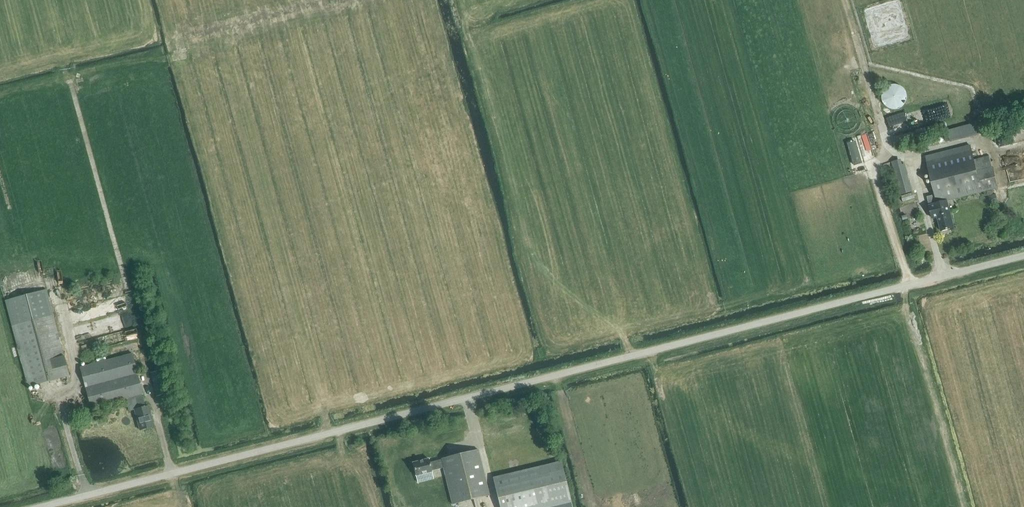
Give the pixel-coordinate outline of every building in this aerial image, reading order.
[(895,110),(898,110),(900,109),(902,107),(904,106),(905,104),(906,102),(907,99),(907,97),(907,95),(906,92),(905,90),(904,88),(902,87),(900,86),(898,85),(896,85),(893,84),(891,85),(889,86),(887,87),(886,88),(884,90),(882,94),(882,96),(882,98),(882,101),(883,103),(884,105),(886,106),(887,107),(890,109),(893,110),(895,110)] [(961,141),(980,136),(977,123),(957,128),(961,141)] [(973,160),(970,146),(925,157),(935,195),(927,197),(932,218),(937,217),(941,231),(953,228),(949,214),(948,214),(945,201),(997,188),(989,156),(973,160)] [(902,164),(901,160),(892,162),(902,193),(912,190),(904,163),(902,164)] [(901,196),(903,202),(914,199),(913,193),(901,196)] [(28,387),(69,376),(47,289),(5,300),(28,387)] [(124,329),(144,323),(140,310),(120,316),(124,329)] [(145,406),(142,394),(132,353),(80,367),(90,407),(125,398),(129,411),(134,410),(140,430),(153,426),(148,405),(145,406)] [(489,495),(477,449),(441,458),(441,459),(430,462),(429,459),(413,463),(416,476),(431,472),(431,471),(443,468),(452,504),(489,495)] [(492,477),(499,506),(571,506),(560,461),(492,477)]
